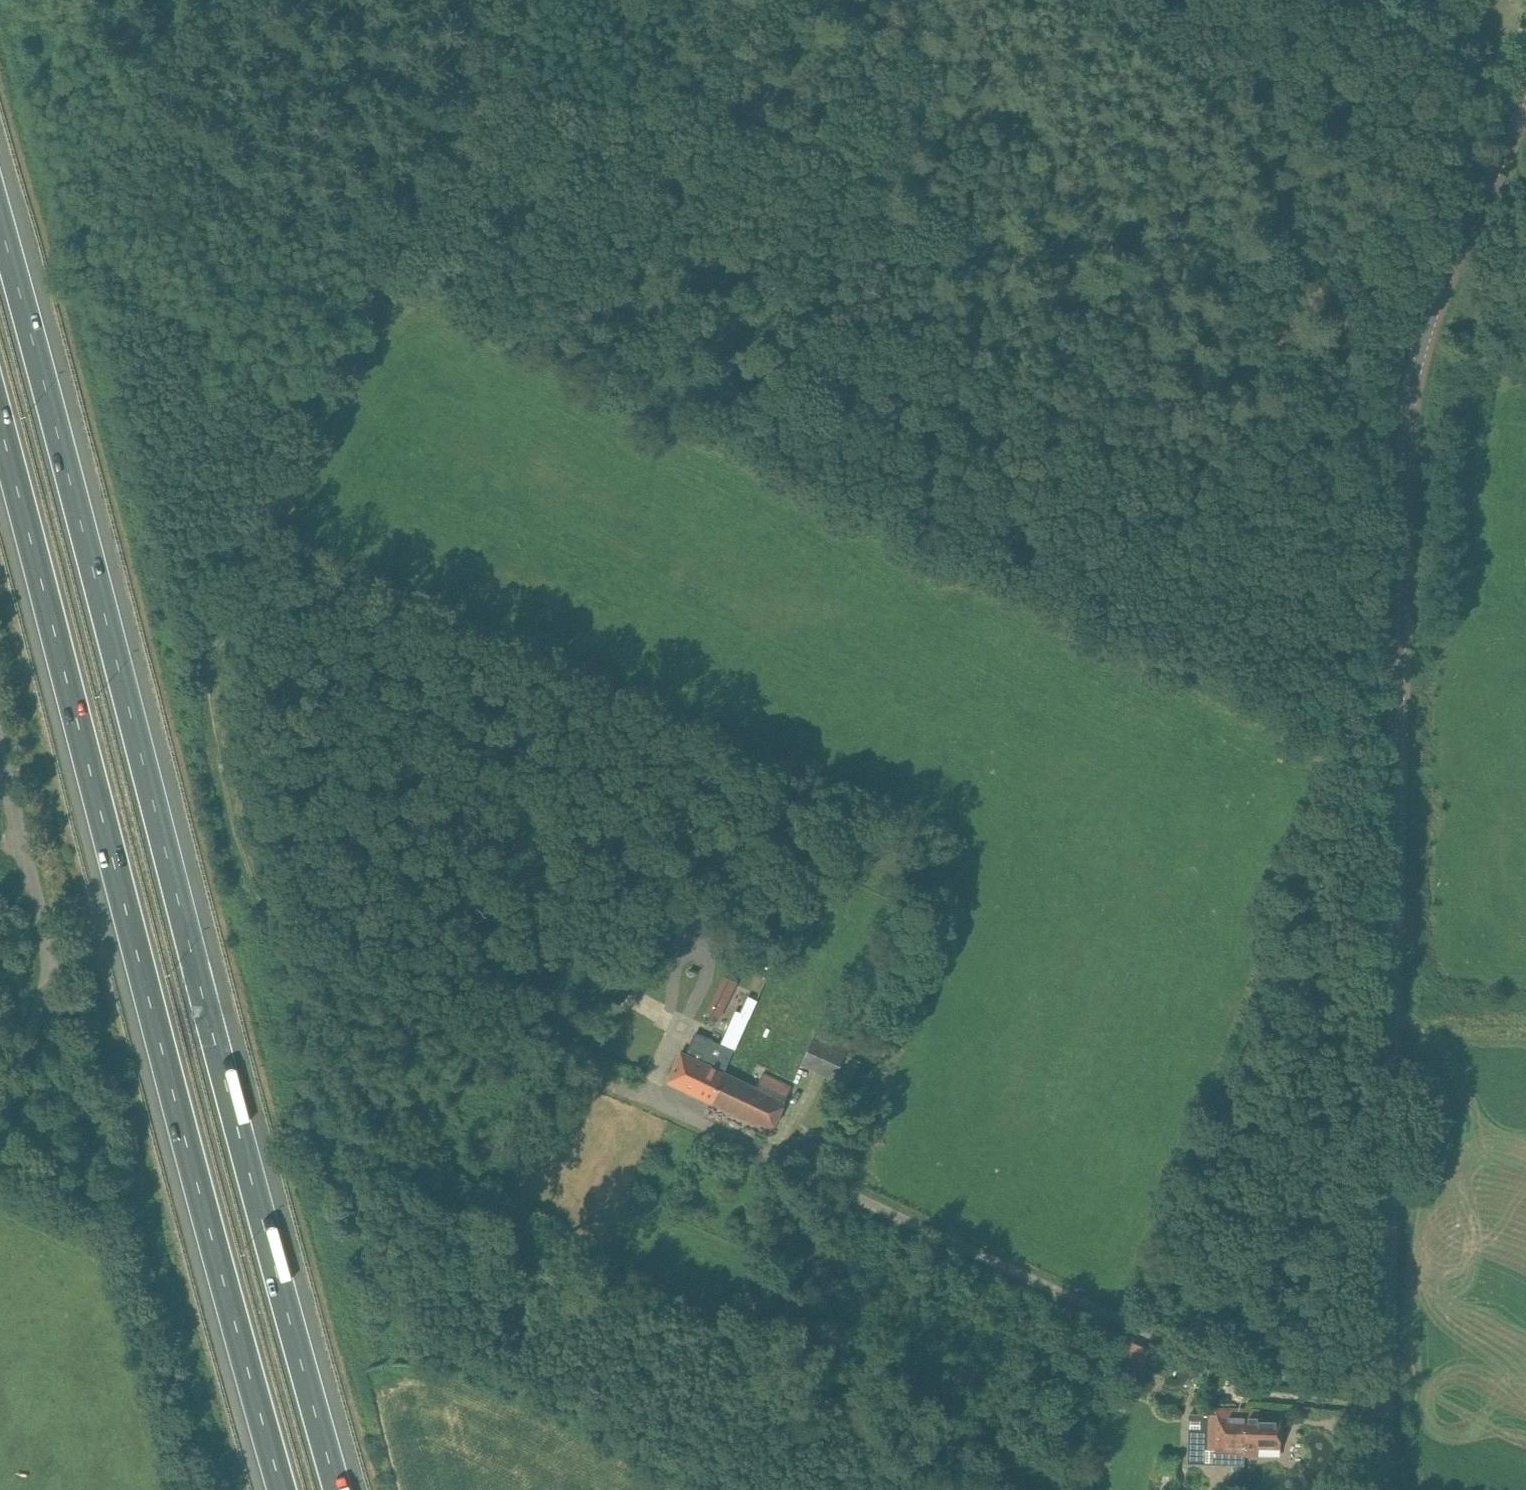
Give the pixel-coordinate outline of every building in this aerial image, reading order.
[(723,1044),(696,1032),(687,1053),(684,1051),(683,1053),(682,1053),(668,1081),(711,1101),(725,1073),(734,1052),(746,1025),(733,1019),(723,1044)] [(801,1064),(835,1079),(847,1053),(813,1038),(801,1064)] [(756,1088),(725,1073),(711,1101),(771,1130),(785,1102),(785,1101),(792,1086),(763,1073),(756,1088)] [(1113,1394),(1107,1409),(1114,1412),(1121,1397),(1113,1394)] [(1246,1421),(1246,1410),(1215,1409),(1215,1415),(1200,1414),(1199,1448),(1214,1448),(1214,1453),(1245,1454),(1246,1421)] [(1245,1454),(1258,1454),(1258,1448),(1280,1448),(1281,1418),(1259,1417),(1260,1410),(1246,1410),(1246,1421),(1245,1454)]
